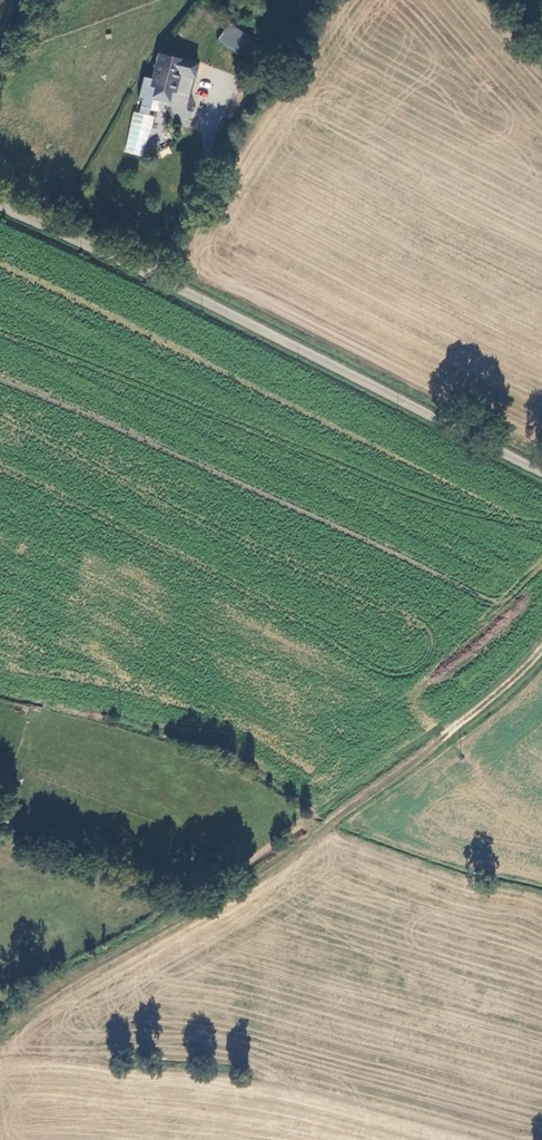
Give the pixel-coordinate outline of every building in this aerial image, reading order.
[(238,50),(250,32),(229,19),(218,37),(238,50)] [(199,64),(157,52),(148,85),(175,92),(173,99),(189,103),(199,64)]
